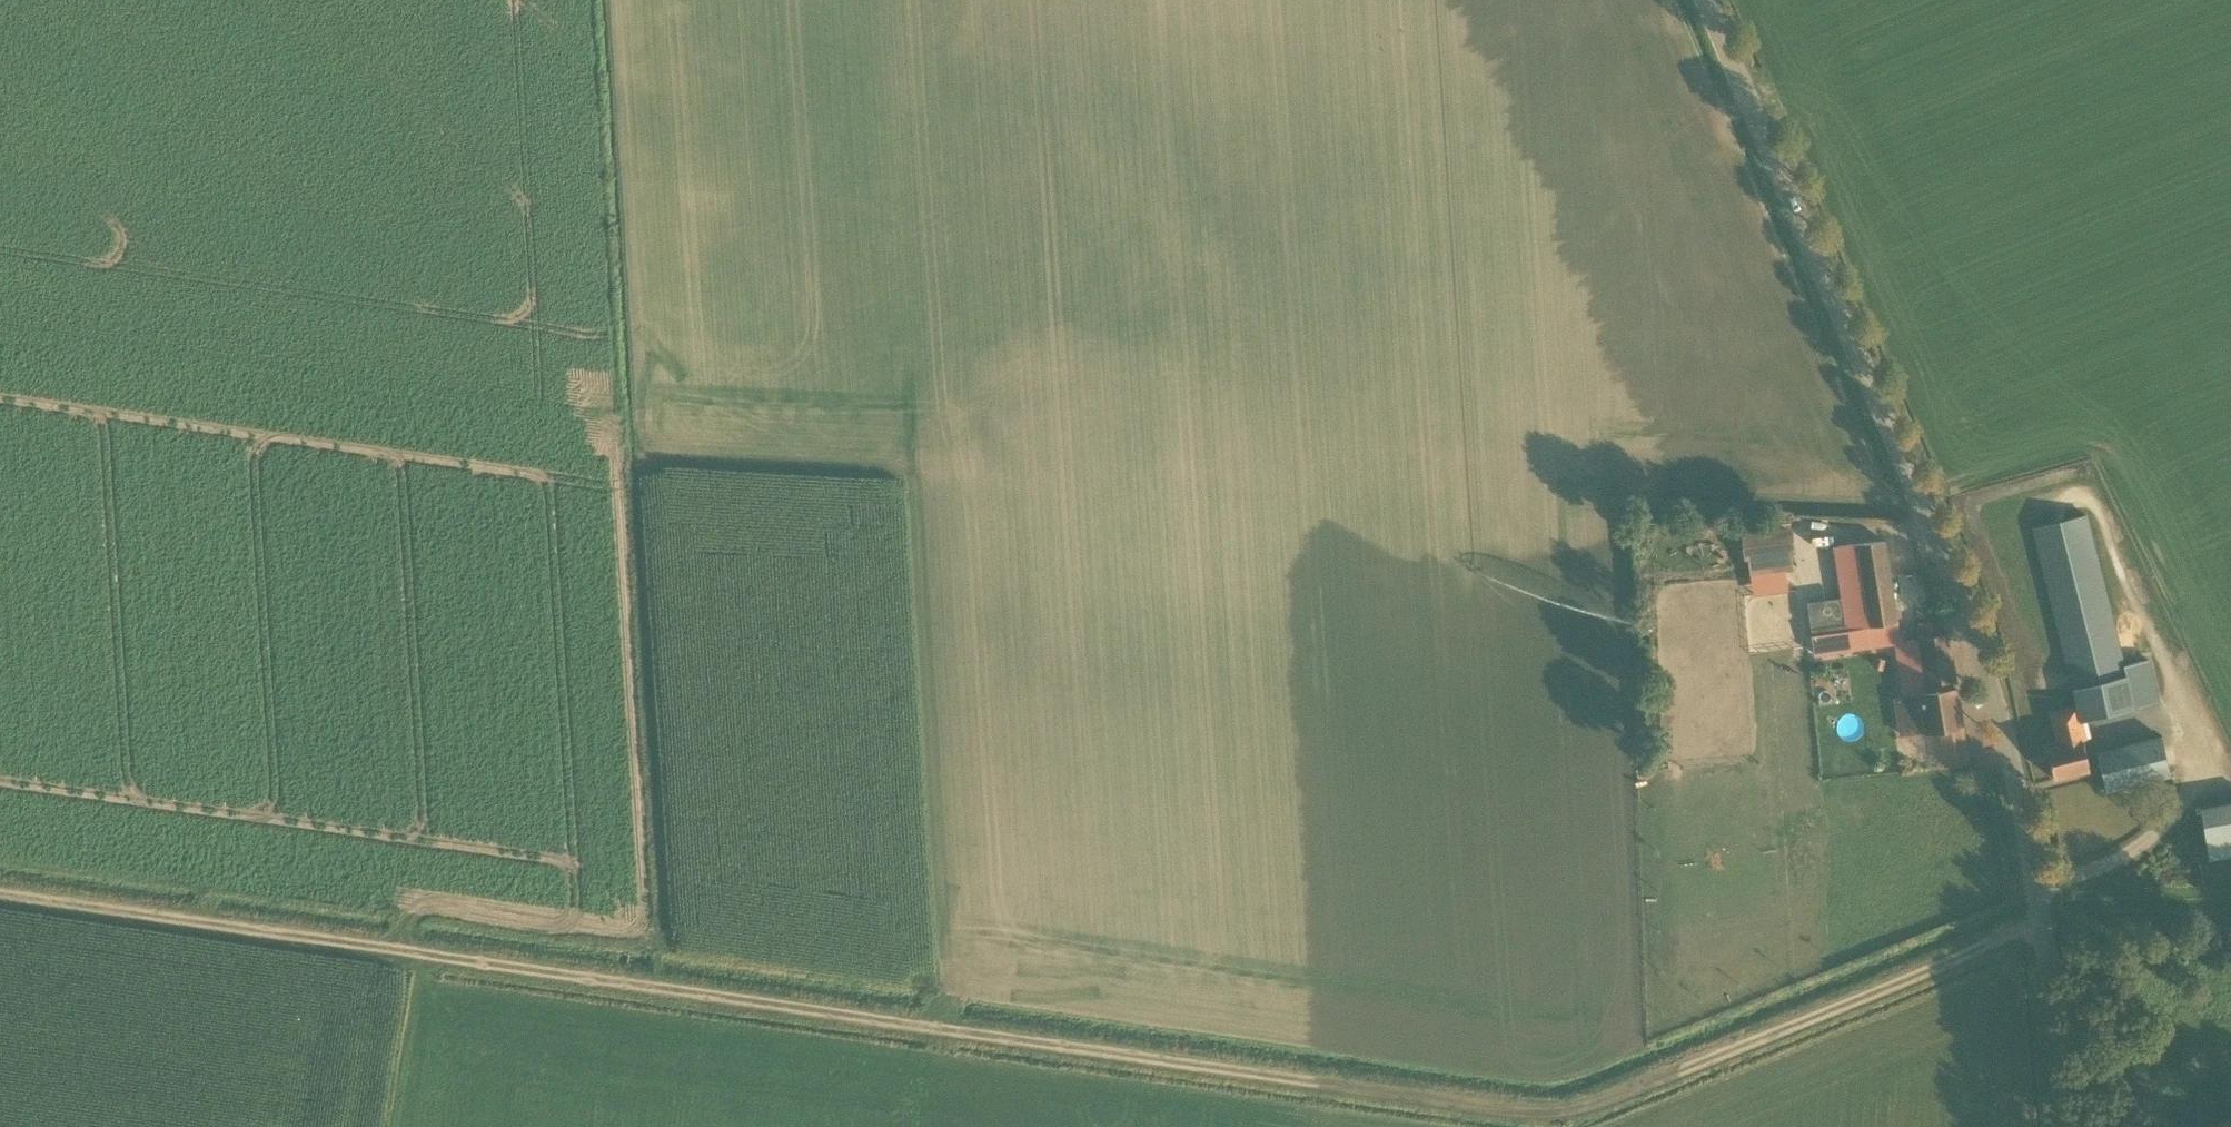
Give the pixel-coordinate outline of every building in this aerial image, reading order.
[(2125,668),(2087,515),(2056,522),(2034,527),(2076,695),(2075,695),(2077,705),(2051,712),(2058,739),(2056,740),(2057,745),(2047,747),(2055,779),(2091,770),(2082,725),(2088,724),(2087,719),(2158,704),(2149,662),(2125,668)] [(1792,528),(1741,534),(1744,561),(1748,560),(1750,577),(1787,572),(1793,571),(1791,555),(1795,554),(1792,528)] [(1814,651),(1879,642),(1901,639),(1885,541),(1863,544),(1833,548),(1846,630),(1812,635),(1814,651)] [(1918,693),(1924,733),(1964,726),(1949,635),(1918,641),(1926,691),(1918,693)] [(2107,792),(2171,776),(2161,736),(2097,752),(2107,792)] [(2230,857),(2230,802),(2201,808),(2210,861),(2230,857)]
